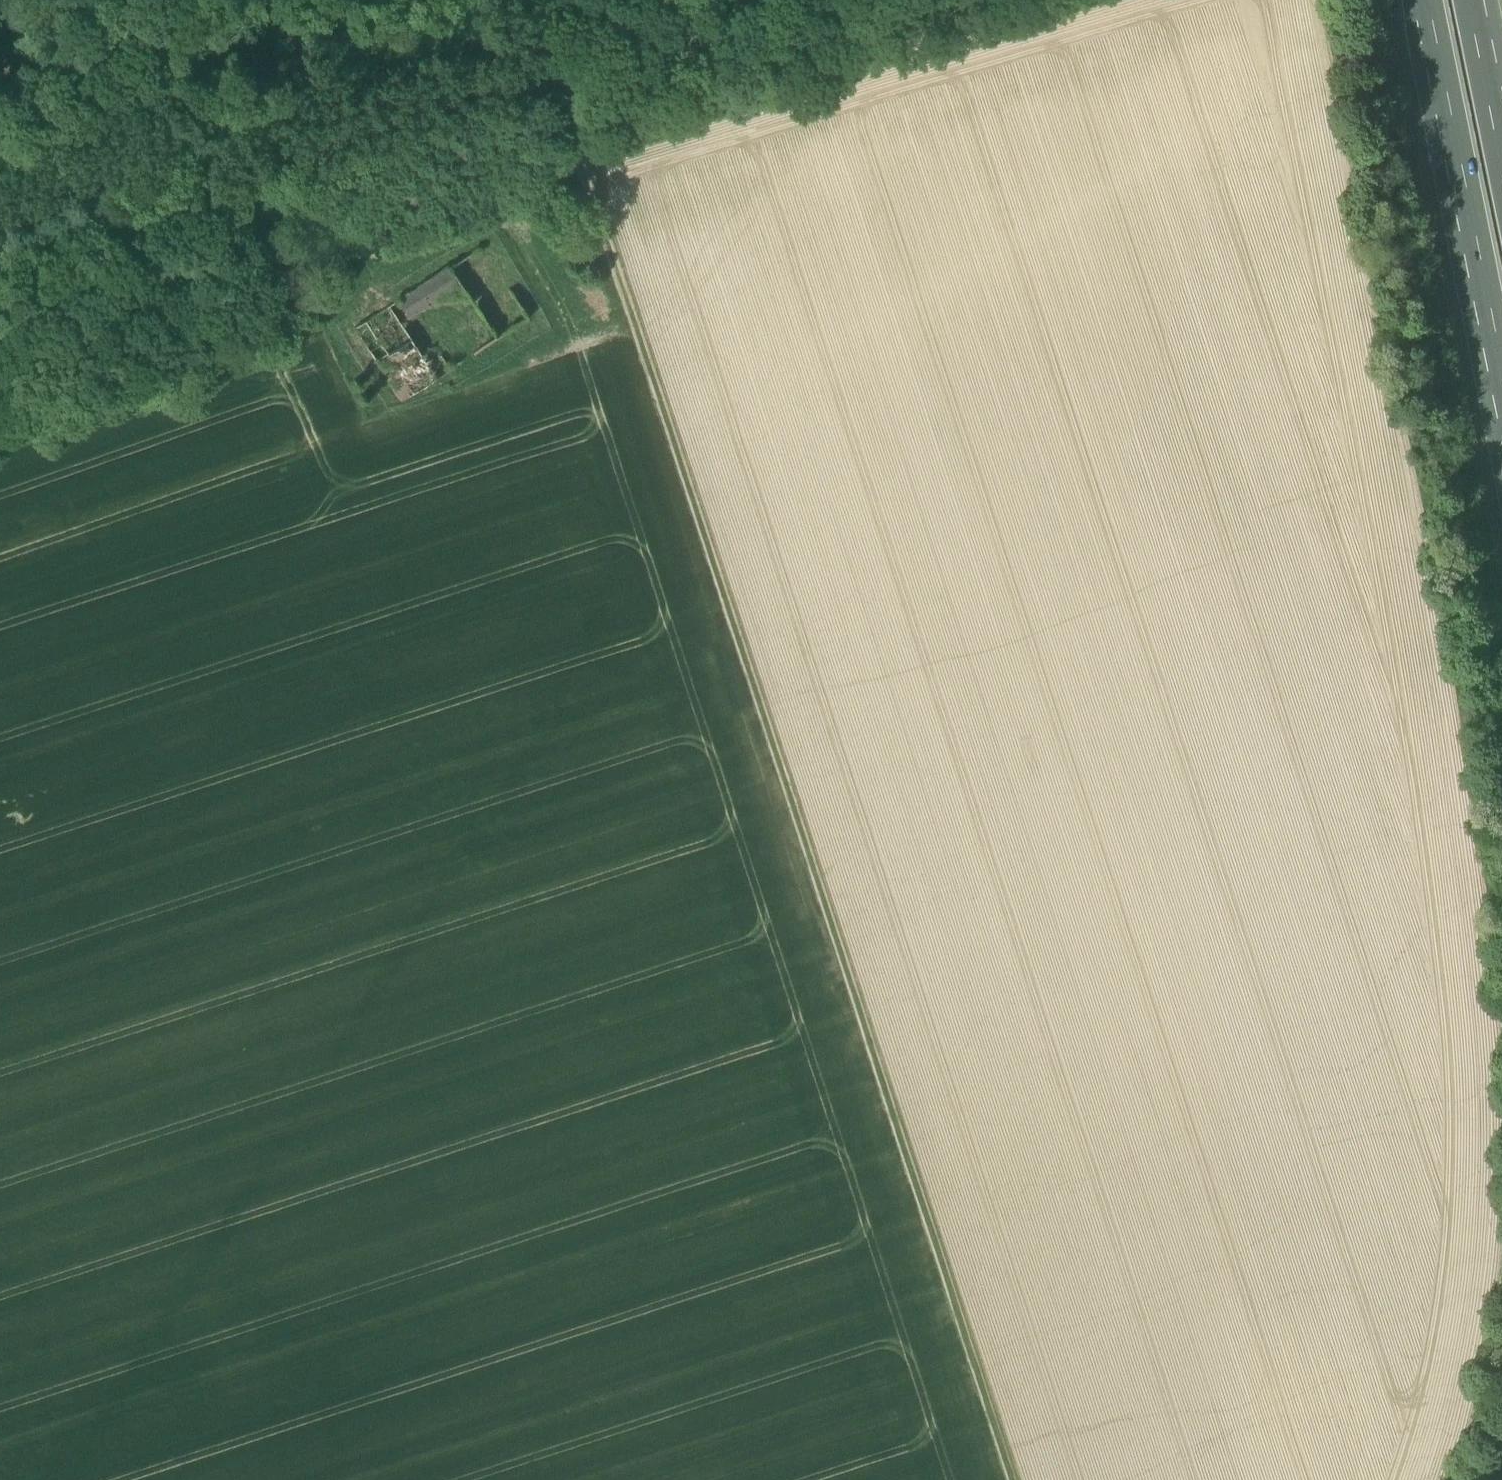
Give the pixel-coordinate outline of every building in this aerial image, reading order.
[(450,268),(391,306),(402,323),(461,286),(450,268)] [(356,328),(377,362),(412,340),(402,323),(391,306),(356,328)] [(422,355),(412,340),(377,362),(403,404),(452,373),(435,347),(422,355)]
